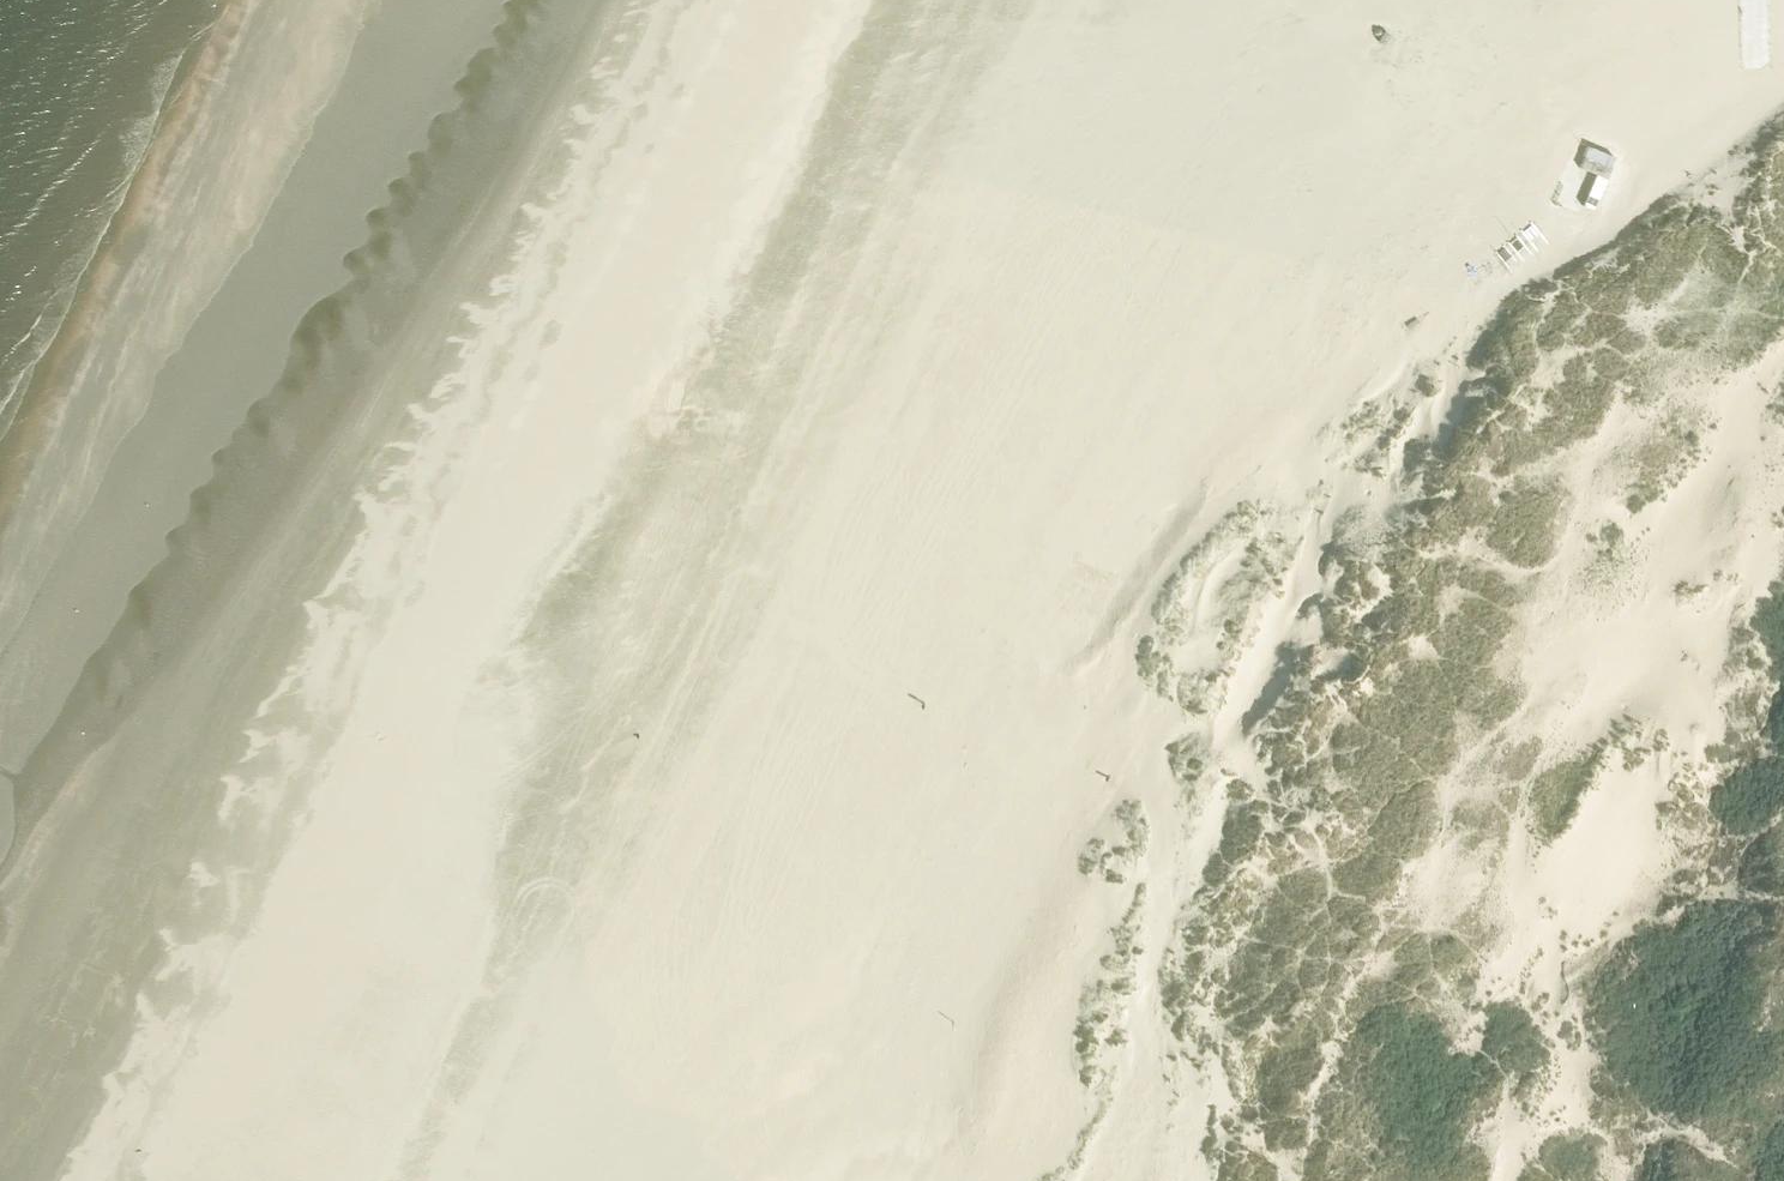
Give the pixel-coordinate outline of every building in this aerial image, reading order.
[(1722,0),(1681,0),(1677,10),(1722,26),(1730,3),(1722,0)] [(1722,26),(1677,10),(1669,33),(1715,48),(1722,26)] [(1765,52),(1783,61),(1783,14),(1765,52)] [(1715,48),(1669,33),(1661,55),(1707,71),(1715,48)] [(1606,176),(1614,154),(1586,144),(1578,166),(1606,176)] [(1593,177),(1583,202),(1592,206),(1603,181),(1593,177)]
